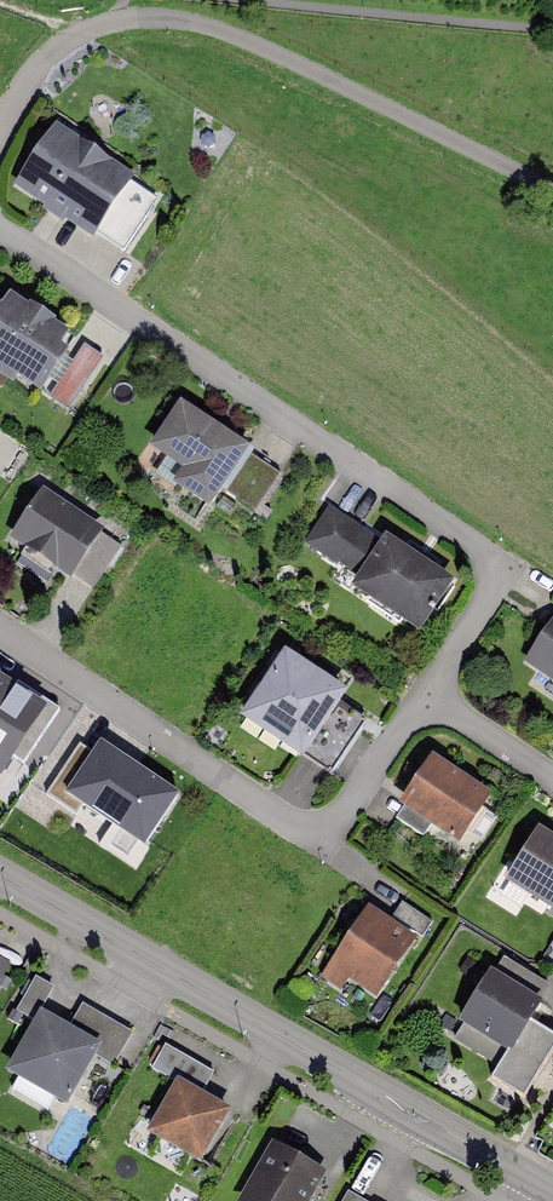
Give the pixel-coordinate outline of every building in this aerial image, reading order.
[(74,127),(32,198),(141,262),(183,192),(74,127)] [(71,403),(108,356),(13,282),(0,298),(0,348),(71,403)] [(243,445),(178,409),(142,473),(252,534),(300,449),(255,424),(243,445)] [(334,491),(300,538),(420,625),(454,579),(334,491)] [(41,493),(6,540),(68,586),(103,539),(41,493)] [(525,661),(552,682),(552,625),(525,661)] [(348,695),(285,659),(246,729),(308,764),(348,695)] [(13,759),(24,766),(63,707),(0,666),(0,780),(13,759)] [(80,744),(46,795),(75,815),(82,805),(144,846),(177,795),(137,768),(130,778),(80,744)] [(492,801),(433,763),(402,811),(460,850),(492,801)] [(537,837),(509,887),(552,912),(552,847),(537,837)] [(390,926),(369,911),(321,983),(348,1001),(358,987),(380,1001),(428,929),(401,910),(390,926)] [(11,967),(0,962),(0,990),(11,967)] [(540,1007),(489,977),(461,1024),(511,1054),(540,1007)] [(80,1008),(70,1030),(102,1046),(94,1062),(115,1071),(133,1038),(80,1008)] [(70,1030),(41,1015),(10,1075),(71,1106),(94,1062),(102,1046),(70,1030)] [(161,1046),(149,1071),(174,1085),(177,1080),(203,1095),(212,1073),(161,1046)] [(177,1080),(174,1085),(146,1133),(199,1164),(230,1111),(203,1095),(177,1080)] [(273,1144),(238,1200),(310,1200),(325,1175),(273,1144)]
